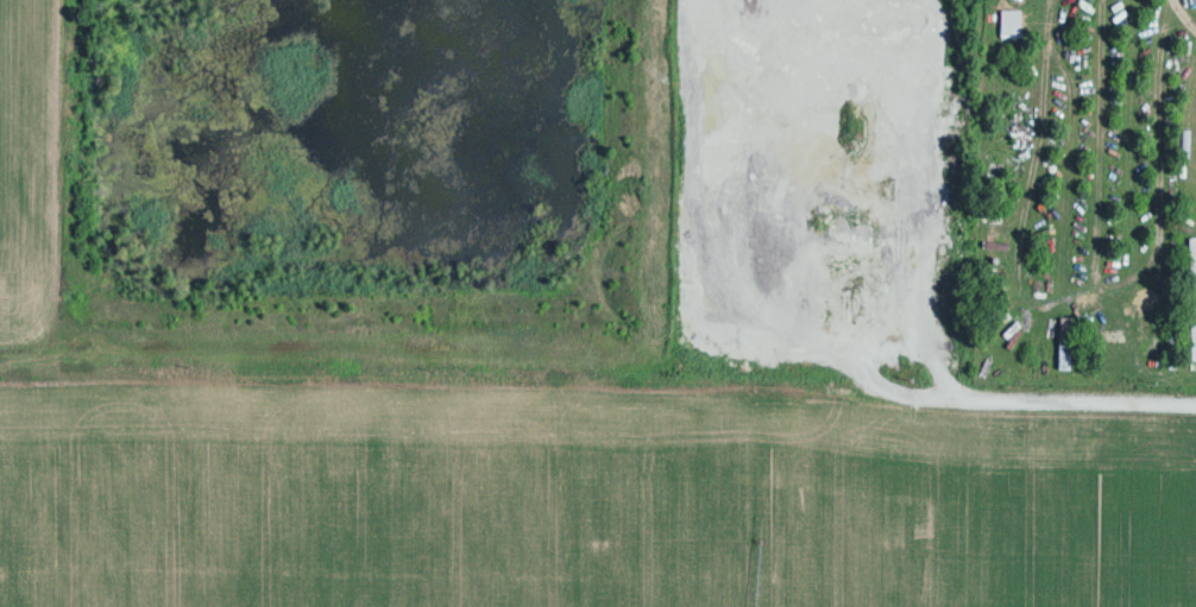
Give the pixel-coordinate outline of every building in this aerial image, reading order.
[(1057,368),(1073,368),(1073,316),(1057,316),(1057,368)]
